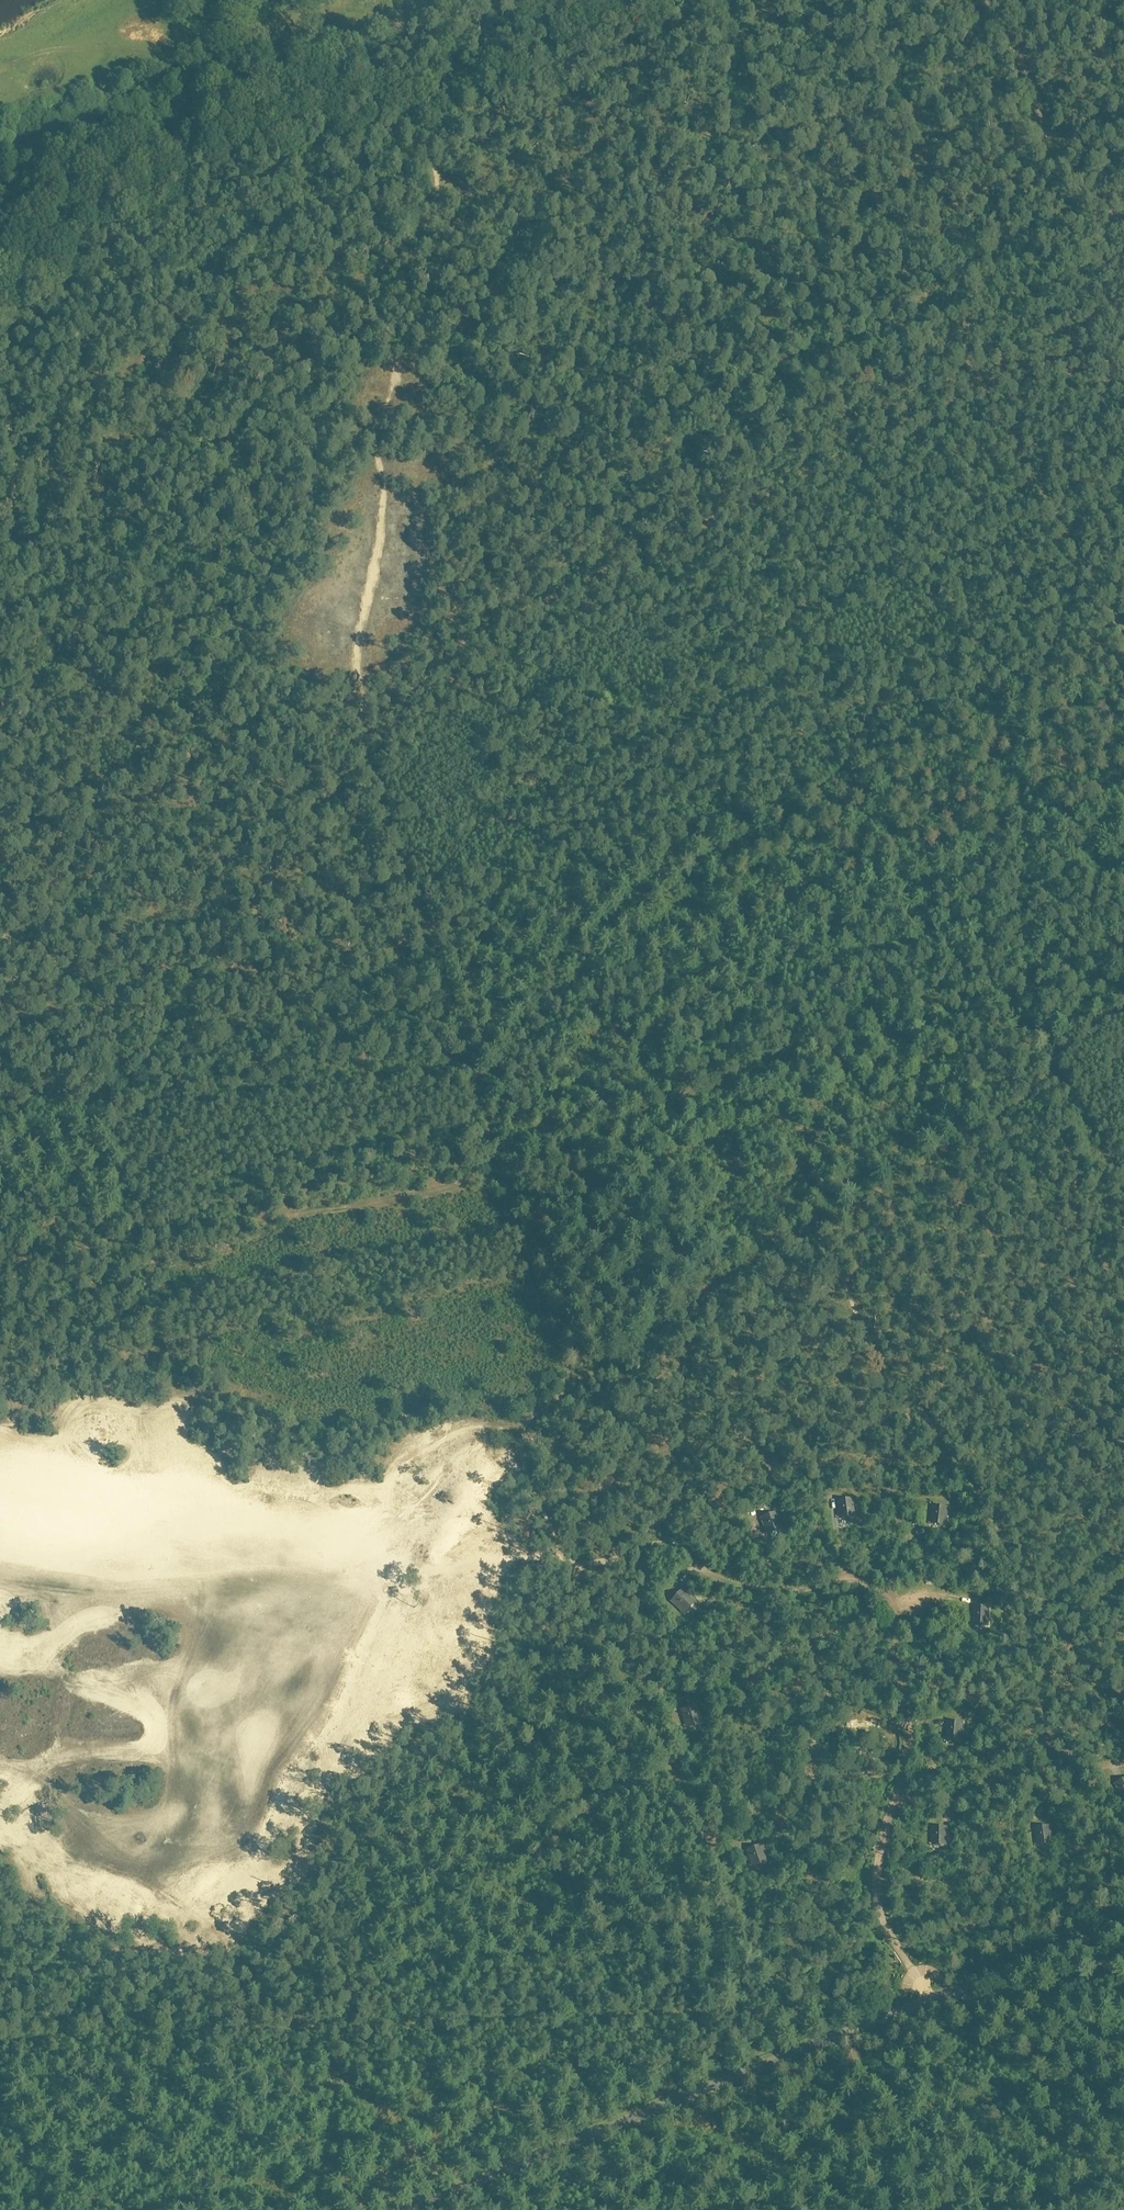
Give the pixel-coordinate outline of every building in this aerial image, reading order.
[(853,1498),(837,1500),(839,1516),(848,1515),(848,1517),(855,1517),(853,1498)] [(940,1525),(946,1525),(948,1507),(933,1505),(931,1521),(940,1522),(940,1525)] [(776,1512),(761,1517),(767,1532),(775,1529),(776,1532),(782,1529),(776,1512)] [(682,1589),(671,1600),(683,1611),(689,1605),(691,1607),(696,1602),(682,1589)] [(974,1606),(973,1622),(982,1623),(982,1625),(989,1626),(989,1607),(974,1606)] [(696,1705),(681,1709),(686,1725),(694,1722),(695,1724),(701,1722),(696,1705)] [(961,1741),(963,1722),(948,1720),(946,1737),(955,1737),(955,1740),(961,1741)] [(1123,1798),(1123,1797),(1123,1779),(1115,1783),(1123,1798)] [(1053,1844),(1050,1825),(1035,1827),(1037,1843),(1046,1842),(1047,1845),(1053,1844)] [(947,1827),(932,1827),(932,1843),(941,1843),(941,1845),(947,1845),(947,1827)] [(761,1864),(767,1862),(761,1844),(746,1849),(752,1865),(760,1862),(761,1864)]
